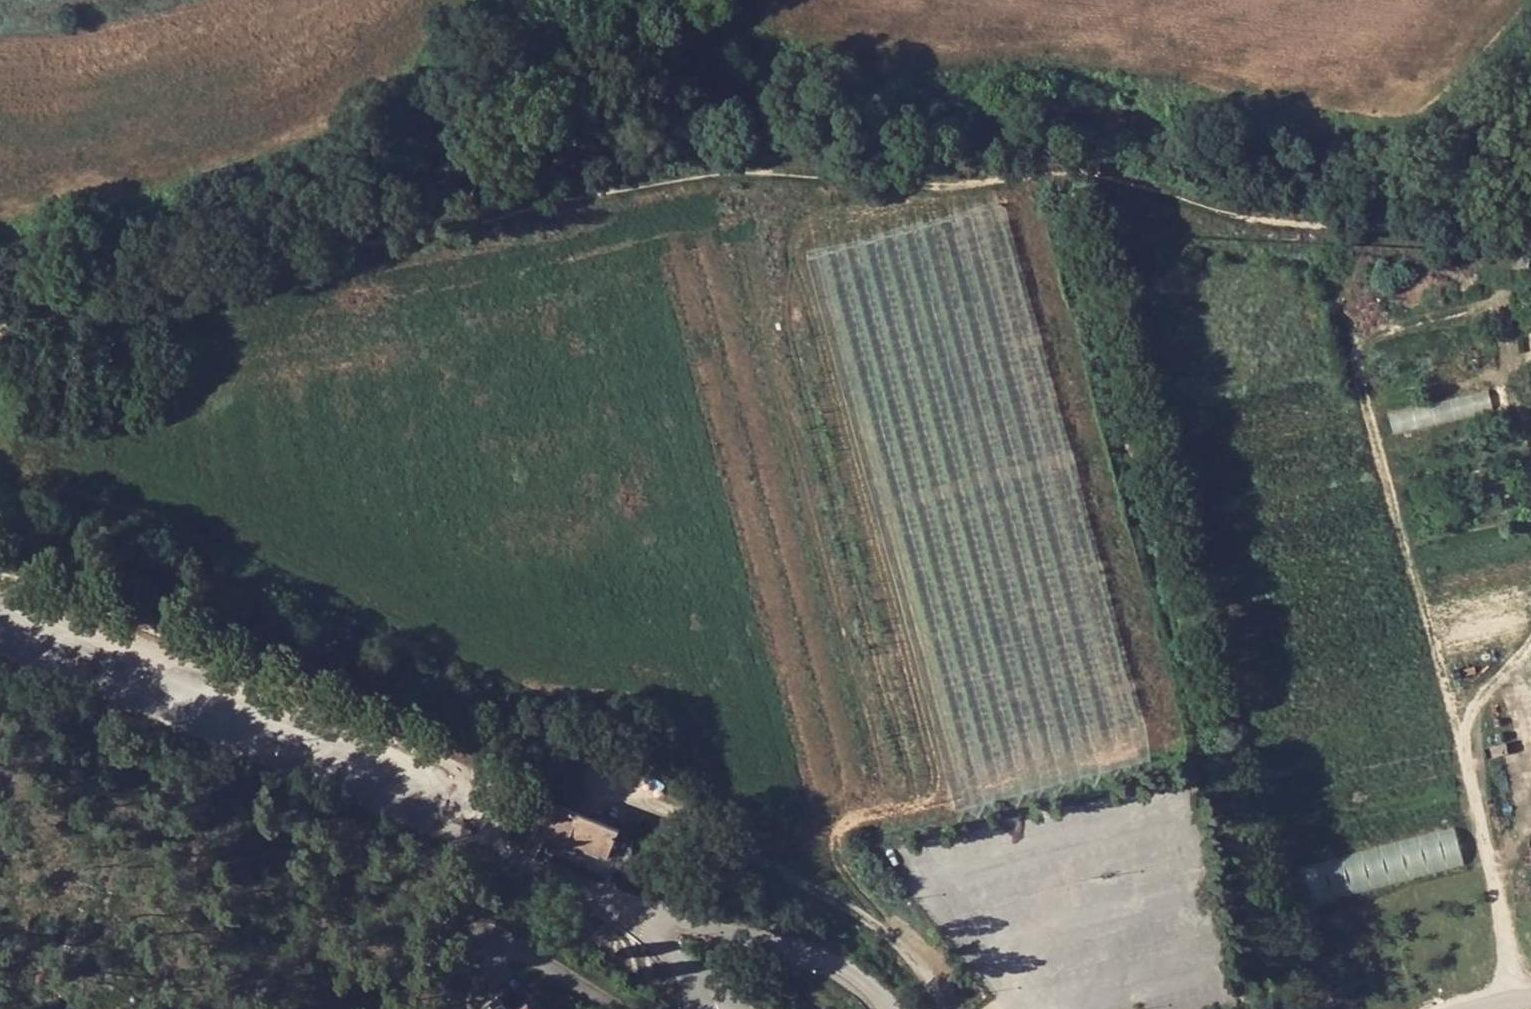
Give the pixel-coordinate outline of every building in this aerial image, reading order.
[(143,349),(142,339),(129,341),(131,351),(143,349)] [(615,825),(558,803),(543,839),(561,846),(562,843),(564,836),(576,841),(604,852),(615,825)] [(1306,904),(1478,863),(1468,824),(1310,862),(1313,873),(1300,877),(1306,904)] [(576,841),(564,836),(562,843),(573,848),(576,841)] [(526,1000),(514,1008),(532,1008),(526,1000)] [(501,1001),(489,1008),(507,1008),(501,1001)]
